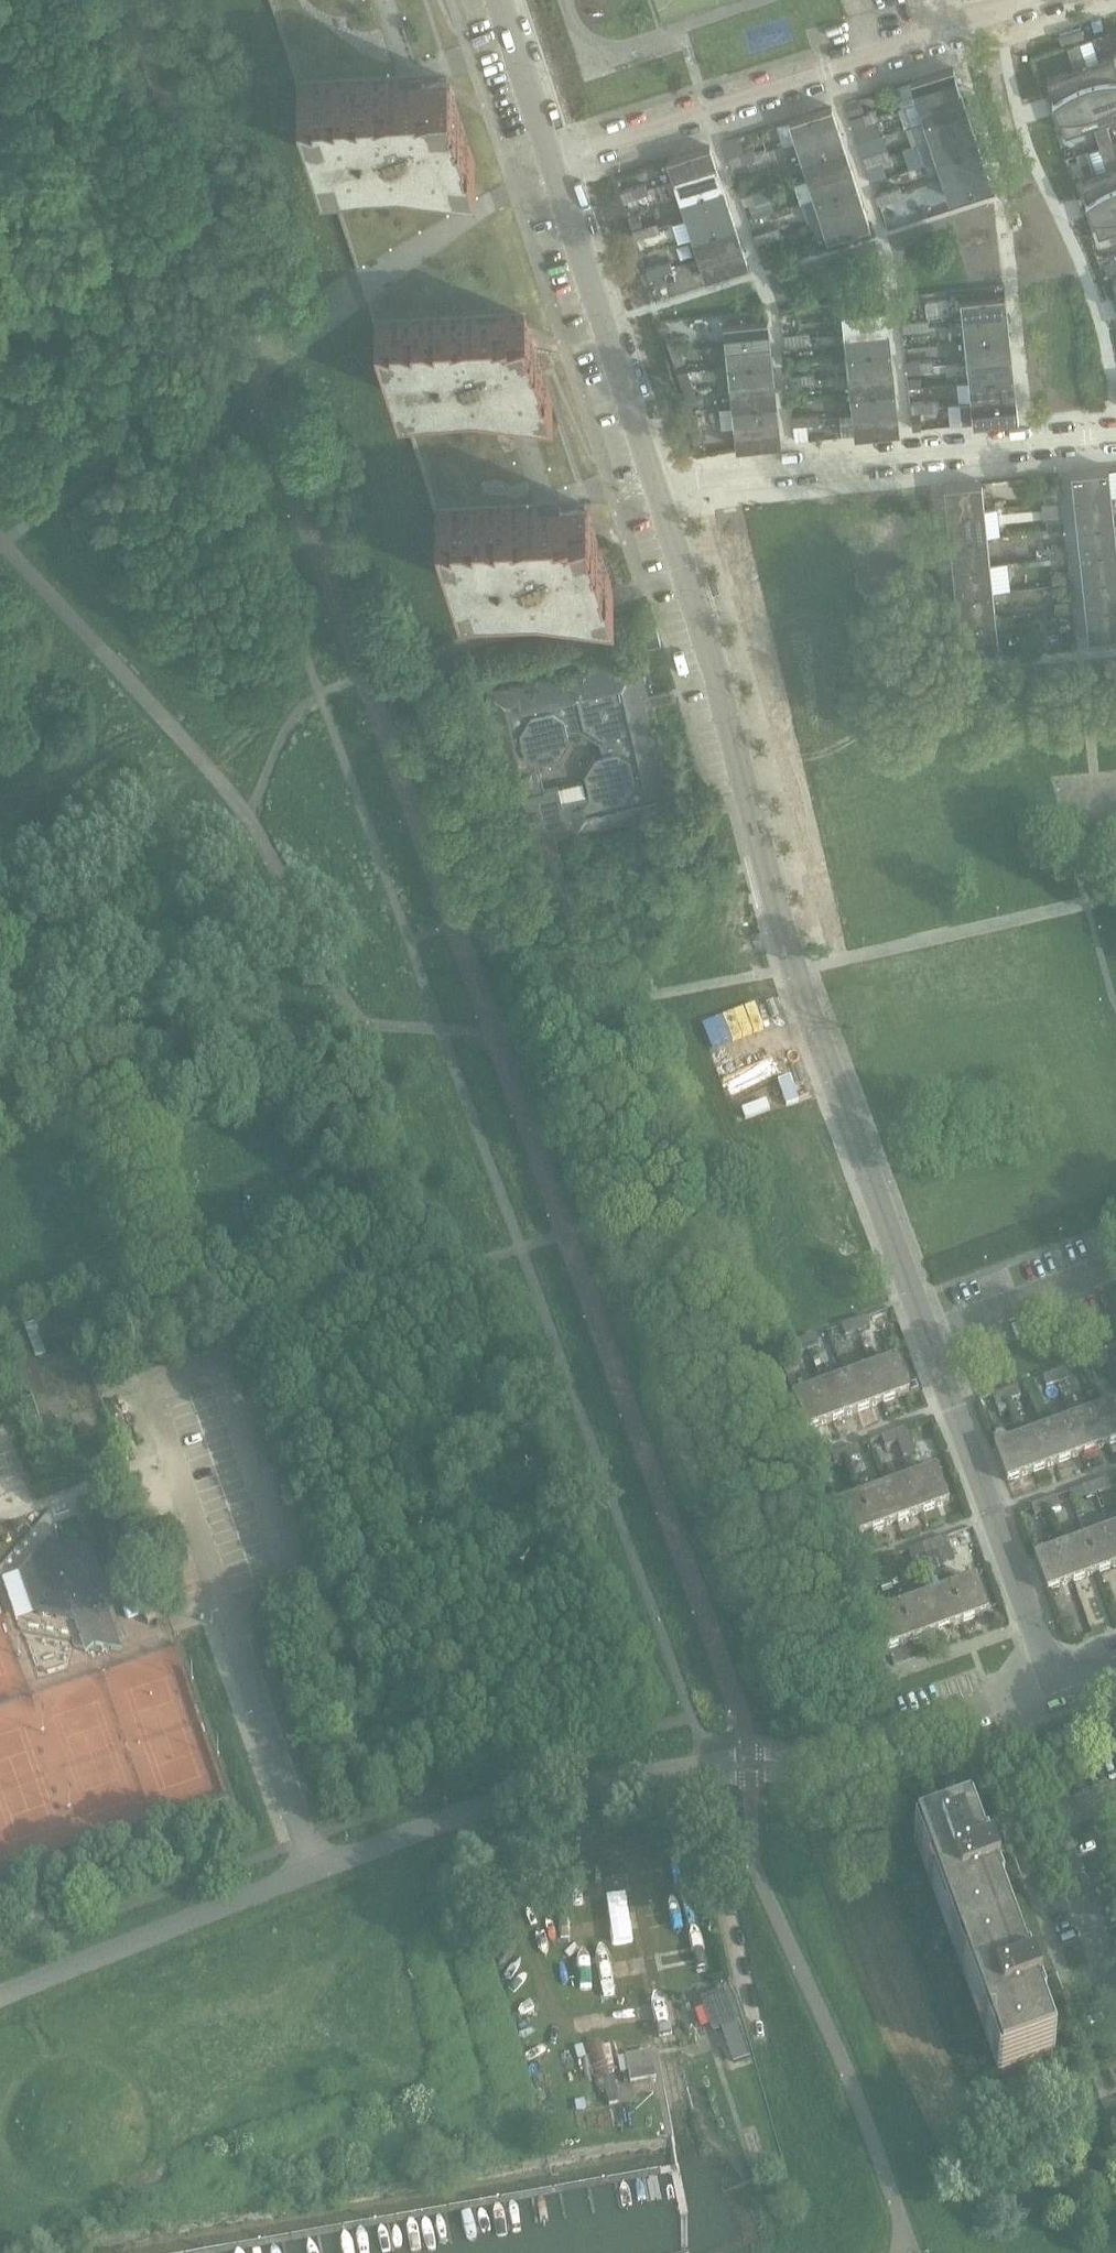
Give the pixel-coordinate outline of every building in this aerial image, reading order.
[(297,84),(321,157),(353,257),(373,321),(374,324),(398,397),(435,511),(459,584),(535,581),(613,590),(596,535),(589,514),(585,504),(569,453),(553,403),(536,350),(528,327),(525,316),(475,163),(423,0),(270,0),(297,84)] [(1092,40),(1080,44),(1082,50),(1083,54),(1087,65),(1099,61),(1092,40)] [(1067,46),(1071,58),(1083,54),(1082,50),(1080,44),(1079,42),(1067,46)] [(1083,54),(1071,58),(1074,69),(1081,67),(1087,65),(1083,54)] [(1087,65),(1081,67),(1090,95),(1115,86),(1115,61),(1114,56),(1099,61),(1087,65)] [(1047,78),(1056,106),(1090,95),(1081,67),(1074,69),(1047,78)] [(913,81),(894,87),(901,107),(918,102),(960,88),(954,68),(913,81)] [(1090,95),(1099,122),(1105,120),(1115,116),(1115,86),(1090,95)] [(960,88),(918,102),(924,121),(966,108),(960,88)] [(1090,95),(1056,106),(1065,133),(1092,124),(1099,122),(1090,95)] [(860,98),(846,103),(850,117),(863,113),(864,113),(860,98)] [(832,108),(776,125),(783,146),(796,141),(838,128),(832,108)] [(966,108),(924,121),(930,140),(973,127),(966,108)] [(864,113),(863,113),(866,123),(879,119),(878,114),(876,109),(864,113)] [(863,113),(850,117),(853,127),(866,123),(863,113)] [(1105,120),(1099,122),(1092,124),(1096,136),(1109,132),(1105,120)] [(12,138),(6,122),(0,124),(0,143),(12,138)] [(930,140),(917,145),(923,164),(926,163),(936,160),(979,146),(973,127),(930,140)] [(838,128),(796,141),(802,161),(845,147),(838,128)] [(1113,143),(1109,132),(1096,136),(1100,147),(1113,143)] [(884,134),(858,143),(863,157),(876,153),(889,148),(884,134)] [(1113,143),(1100,147),(1100,148),(1104,159),(1115,155),(1115,153),(1113,143)] [(979,146),(936,160),(942,179),(985,165),(979,146)] [(668,160),(674,180),(716,167),(710,147),(668,160)] [(845,147),(802,161),(809,180),(851,166),(845,147)] [(889,148),(876,153),(879,162),(892,158),(889,148)] [(1100,148),(1089,152),(1096,174),(1108,170),(1104,159),(1100,148)] [(754,149),(741,154),(744,163),(757,159),(754,149)] [(876,153),(863,157),(866,166),(879,162),(876,153)] [(731,168),(744,163),(741,154),(728,158),(731,168)] [(1104,159),(1108,170),(1114,168),(1115,167),(1115,155),(1104,159)] [(985,165),(942,179),(949,199),(992,185),(985,165)] [(809,180),(794,185),(800,204),(815,199),(857,185),(851,166),(809,180)] [(716,167),(674,180),(680,200),(723,186),(716,167)] [(1089,207),(1115,198),(1115,174),(1114,168),(1108,170),(1096,174),(1080,179),(1089,207)] [(646,185),(633,189),(636,199),(649,194),(646,185)] [(857,185),(815,199),(821,218),(863,205),(857,185)] [(723,186),(680,200),(687,219),(729,205),(723,186)] [(901,187),(888,191),(891,201),(904,197),(901,187)] [(623,203),(636,199),(633,189),(620,193),(623,203)] [(767,189),(754,193),(757,202),(770,198),(767,189)] [(891,201),(888,191),(875,195),(878,205),(891,201)] [(744,207),(757,202),(754,193),(741,197),(744,207)] [(1089,207),(1098,234),(1115,228),(1115,198),(1089,207)] [(687,219),(672,224),(679,243),(693,238),(735,225),(729,205),(687,219)] [(863,205),(821,218),(828,238),(870,225),(863,205)] [(886,231),(913,222),(908,207),(881,216),(886,231)] [(627,216),(632,231),(643,227),(639,213),(627,216)] [(658,222),(645,226),(648,236),(661,231),(658,222)] [(735,225),(693,238),(699,258),(741,244),(735,225)] [(632,231),(634,236),(635,240),(648,236),(645,226),(643,227),(632,231)] [(778,227),(766,231),(769,240),(782,236),(778,227)] [(756,245),(769,240),(766,231),(753,235),(756,245)] [(741,244),(699,258),(706,278),(748,264),(741,244)] [(671,262),(658,266),(661,276),(674,272),(671,262)] [(648,280),(661,276),(658,266),(645,270),(648,280)] [(961,300),(963,321),(1007,317),(1005,296),(961,300)] [(842,313),(845,334),(889,329),(886,308),(842,313)] [(1007,317),(963,321),(965,341),(1009,337),(1007,317)] [(928,320),(915,321),(916,331),(929,329),(928,320)] [(724,325),(726,346),(770,342),(768,321),(724,325)] [(901,322),(902,333),(916,331),(915,321),(901,322)] [(889,329),(845,334),(847,354),(891,349),(889,329)] [(810,332),(796,334),(798,344),(811,342),(810,332)] [(784,345),(798,344),(796,334),(783,335),(784,345)] [(667,340),(671,352),(681,349),(677,336),(667,340)] [(1009,337),(965,341),(967,362),(1012,357),(1009,337)] [(770,342),(726,346),(728,367),(772,362),(770,342)] [(681,349),(671,352),(675,365),(685,362),(681,349)] [(891,349),(847,354),(849,374),(893,369),(891,349)] [(1012,357),(967,362),(970,382),(1014,377),(1012,357)] [(933,360),(919,361),(921,371),(934,370),(933,360)] [(919,361),(906,363),(907,373),(921,371),(919,361)] [(728,367),(718,368),(720,387),(730,386),(774,382),(772,362),(728,367)] [(893,369),(849,374),(851,394),(895,390),(893,369)] [(814,373),(801,375),(802,385),(815,383),(814,373)] [(788,386),(802,385),(801,375),(788,376),(788,386)] [(694,389),(690,376),(680,380),(684,392),(694,389)] [(1014,377),(970,382),(972,402),(1016,397),(1014,377)] [(774,382),(730,386),(732,407),(776,402),(774,382)] [(694,389),(684,392),(688,404),(698,401),(694,389)] [(895,390),(851,394),(853,414),(897,410),(895,390)] [(972,402),(961,403),(963,424),(1018,418),(1016,397),(972,402)] [(937,400),(924,401),(925,412),(938,410),(937,400)] [(924,401),(910,403),(911,413),(919,412),(925,412),(924,401)] [(776,402),(732,407),(735,427),(779,422),(776,402)] [(897,410),(853,414),(855,435),(899,431),(897,410)] [(919,412),(911,413),(913,429),(921,428),(919,412)] [(818,414),(805,415),(806,425),(819,424),(818,414)] [(687,419),(691,431),(701,428),(697,415),(687,419)] [(806,425),(805,415),(792,417),(793,426),(806,425)] [(779,422),(735,427),(737,448),(781,443),(779,422)] [(701,428),(691,431),(695,444),(705,441),(701,428)] [(1071,472),(1074,500),(1112,496),(1115,496),(1115,468),(1071,472)] [(944,486),(947,514),(985,510),(982,482),(944,486)] [(1043,492),(1044,503),(1061,502),(1060,491),(1043,492)] [(1112,496),(1074,500),(1077,528),(1115,524),(1112,496)] [(985,510),(947,514),(950,541),(988,537),(985,510)] [(1063,516),(1046,518),(1047,531),(1064,529),(1063,518),(1063,516)] [(1077,528),(1080,555),(1115,552),(1115,536),(1115,524),(1077,528)] [(988,537),(950,541),(953,569),(990,565),(988,537)] [(1049,547),(1050,558),(1067,556),(1066,545),(1049,547)] [(1080,555),(1083,583),(1115,579),(1115,552),(1080,555)] [(990,565),(953,569),(956,596),(993,592),(1011,590),(1008,563),(990,565)] [(1052,574),(1053,585),(1070,583),(1069,572),(1052,574)] [(1083,583),(1086,610),(1115,607),(1115,579),(1083,583)] [(993,592),(956,596),(958,623),(996,619),(993,592)] [(1055,602),(1056,613),(1073,612),(1072,601),(1055,602)] [(1086,610),(1088,638),(1115,635),(1115,607),(1086,610)] [(486,615),(470,620),(473,631),(490,626),(486,615)] [(996,619),(958,623),(961,652),(999,648),(996,619)] [(661,646),(660,639),(657,628),(640,632),(644,650),(661,646)] [(1058,630),(1059,641),(1076,639),(1074,628),(1058,630)] [(646,686),(641,687),(636,664),(613,669),(612,665),(487,694),(510,792),(514,791),(515,798),(512,799),(538,914),(572,906),(556,838),(570,835),(569,831),(575,830),(576,833),(674,811),(656,729),(651,730),(646,707),(644,697),(648,697),(646,686)] [(867,1318),(870,1326),(877,1330),(878,1332),(892,1327),(885,1311),(867,1318)] [(867,1318),(854,1322),(858,1332),(871,1327),(870,1326),(867,1318)] [(47,1357),(78,1347),(68,1320),(38,1331),(47,1357)] [(854,1322),(842,1327),(846,1337),(858,1332),(854,1322)] [(815,1336),(803,1341),(807,1351),(819,1347),(815,1336)] [(803,1341),(791,1345),(795,1355),(807,1351),(803,1341)] [(1115,1361),(1115,1354),(1107,1357),(1109,1363),(1115,1361)] [(825,1355),(814,1359),(817,1368),(829,1364),(825,1355)] [(1106,1355),(1093,1359),(1097,1369),(1110,1365),(1106,1355)] [(896,1358),(870,1368),(883,1403),(909,1393),(896,1358)] [(870,1368),(845,1377),(858,1412),(883,1403),(870,1368)] [(1068,1368),(1055,1373),(1058,1383),(1072,1379),(1068,1368)] [(1055,1373),(1043,1377),(1047,1388),(1058,1383),(1055,1373)] [(845,1377),(820,1386),(832,1421),(858,1412),(845,1377)] [(916,1383),(908,1386),(911,1392),(918,1389),(916,1383)] [(820,1386),(794,1396),(807,1431),(832,1421),(820,1386)] [(1016,1387),(1005,1391),(1008,1401),(1020,1397),(1016,1387)] [(1005,1391),(992,1396),(996,1406),(1008,1401),(1005,1391)] [(1097,1409),(1110,1445),(1115,1442),(1115,1402),(1097,1409)] [(1097,1409),(1071,1419),(1084,1454),(1110,1445),(1097,1409)] [(1071,1419),(1046,1428),(1059,1463),(1084,1454),(1071,1419)] [(906,1428),(894,1432),(897,1442),(910,1438),(906,1428)] [(1046,1428),(1021,1437),(1033,1472),(1059,1463),(1046,1428)] [(894,1432),(880,1437),(884,1447),(897,1442),(894,1432)] [(1021,1437),(995,1447),(1007,1482),(1033,1472),(1021,1437)] [(856,1446),(843,1451),(847,1461),(860,1456),(856,1446)] [(843,1451),(831,1455),(835,1465),(847,1461),(843,1451)] [(936,1468),(911,1477),(910,1477),(923,1513),(949,1503),(936,1468)] [(910,1477),(885,1487),(898,1522),(923,1513),(910,1477)] [(1108,1478),(1095,1483),(1099,1493),(1112,1489),(1108,1478)] [(1095,1483),(1083,1488),(1086,1498),(1099,1493),(1095,1483)] [(885,1487),(860,1496),(872,1531),(898,1522),(885,1487)] [(860,1496),(834,1505),(846,1541),(872,1531),(860,1496)] [(1057,1497),(1045,1502),(1048,1511),(1061,1507),(1057,1497)] [(1045,1502),(1032,1506),(1036,1516),(1048,1511),(1045,1502)] [(1086,1538),(1099,1573),(1115,1567),(1115,1541),(1111,1528),(1086,1538)] [(947,1537),(935,1542),(938,1551),(951,1547),(947,1537)] [(1086,1538),(1061,1547),(1073,1582),(1099,1573),(1086,1538)] [(935,1542),(922,1546),(926,1556),(938,1551),(935,1542)] [(94,1645),(122,1650),(88,1552),(49,1544),(23,1574),(36,1612),(75,1619),(86,1653),(94,1645)] [(1061,1547),(1034,1556),(1047,1592),(1073,1582),(1061,1547)] [(895,1556),(884,1560),(887,1570),(899,1566),(895,1556)] [(884,1560),(871,1565),(874,1575),(887,1570),(884,1560)] [(976,1578),(950,1587),(963,1622),(989,1613),(976,1578)] [(950,1587),(925,1596),(938,1632),(963,1622),(950,1587)] [(925,1596),(900,1606),(912,1641),(938,1632),(925,1596)] [(124,1610),(127,1619),(141,1615),(137,1605),(124,1610)] [(900,1606),(874,1615),(886,1650),(912,1641),(900,1606)] [(993,1890),(998,1889),(991,1868),(986,1870),(968,1822),(917,1841),(1001,2071),(1052,2053),(1046,2035),(1035,2005),(1040,2003),(1033,1983),(1033,1982),(1028,1984),(993,1890)] [(726,1991),(705,1999),(717,2032),(738,2025),(726,1991)] [(610,2078),(602,2042),(586,2045),(597,2095),(606,2093),(609,2105),(620,2103),(614,2077),(610,2078)] [(658,2078),(654,2052),(628,2056),(632,2083),(658,2078)]
